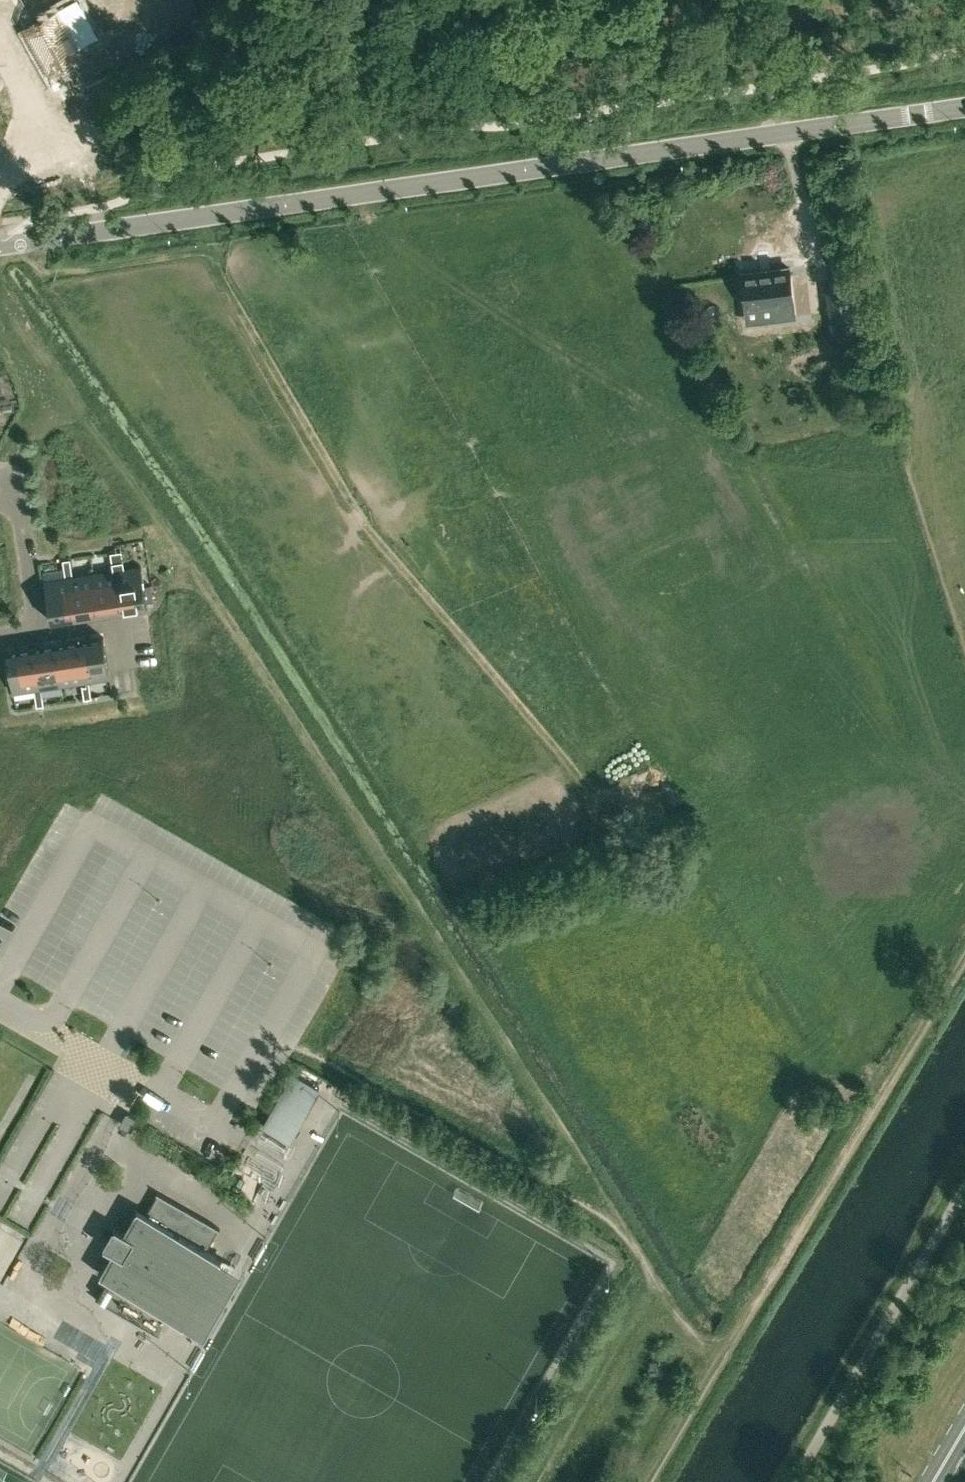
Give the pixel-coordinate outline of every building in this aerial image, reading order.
[(49,30),(31,41),(54,82),(74,71),(69,62),(104,43),(82,3),(46,23),(49,30)] [(794,315),(789,266),(742,271),(745,304),(773,301),(775,317),(794,315)] [(814,312),(779,317),(782,332),(808,328),(809,337),(817,336),(814,312)] [(119,561),(117,551),(110,552),(112,562),(119,561)] [(71,568),(70,558),(63,559),(64,569),(71,568)] [(125,570),(124,560),(112,562),(114,572),(117,571),(120,571),(125,570)] [(117,571),(123,609),(148,605),(142,567),(125,570),(120,571),(117,571)] [(69,579),(73,578),(71,568),(64,569),(66,579),(69,579)] [(99,612),(123,609),(117,571),(114,572),(93,575),(99,612)] [(75,616),(99,612),(93,575),(73,578),(69,579),(75,616)] [(51,620),(75,616),(69,579),(66,579),(45,582),(51,620)] [(105,636),(80,639),(86,677),(110,673),(105,636)] [(80,639),(56,643),(62,680),(86,677),(80,639)] [(56,643),(32,647),(38,684),(62,680),(56,643)] [(32,647),(8,651),(13,688),(38,684),(32,647)] [(90,687),(88,677),(85,677),(81,678),(83,688),(90,687)] [(35,695),(42,694),(41,684),(37,685),(34,685),(35,695)] [(84,698),(91,697),(90,687),(83,688),(84,698)] [(35,695),(37,705),(44,704),(42,694),(35,695)] [(293,1071),(262,1126),(290,1142),(321,1087),(293,1071)] [(119,1123),(132,1130),(138,1118),(126,1111),(119,1123)] [(173,1314),(199,1328),(215,1301),(189,1286),(190,1286),(186,1284),(190,1277),(193,1279),(194,1278),(219,1293),(235,1265),(209,1251),(210,1250),(207,1248),(218,1228),(219,1229),(220,1228),(157,1192),(145,1212),(137,1207),(124,1230),(115,1225),(103,1245),(113,1251),(100,1273),(108,1278),(96,1299),(159,1335),(159,1334),(158,1333),(170,1313),(173,1314)]
